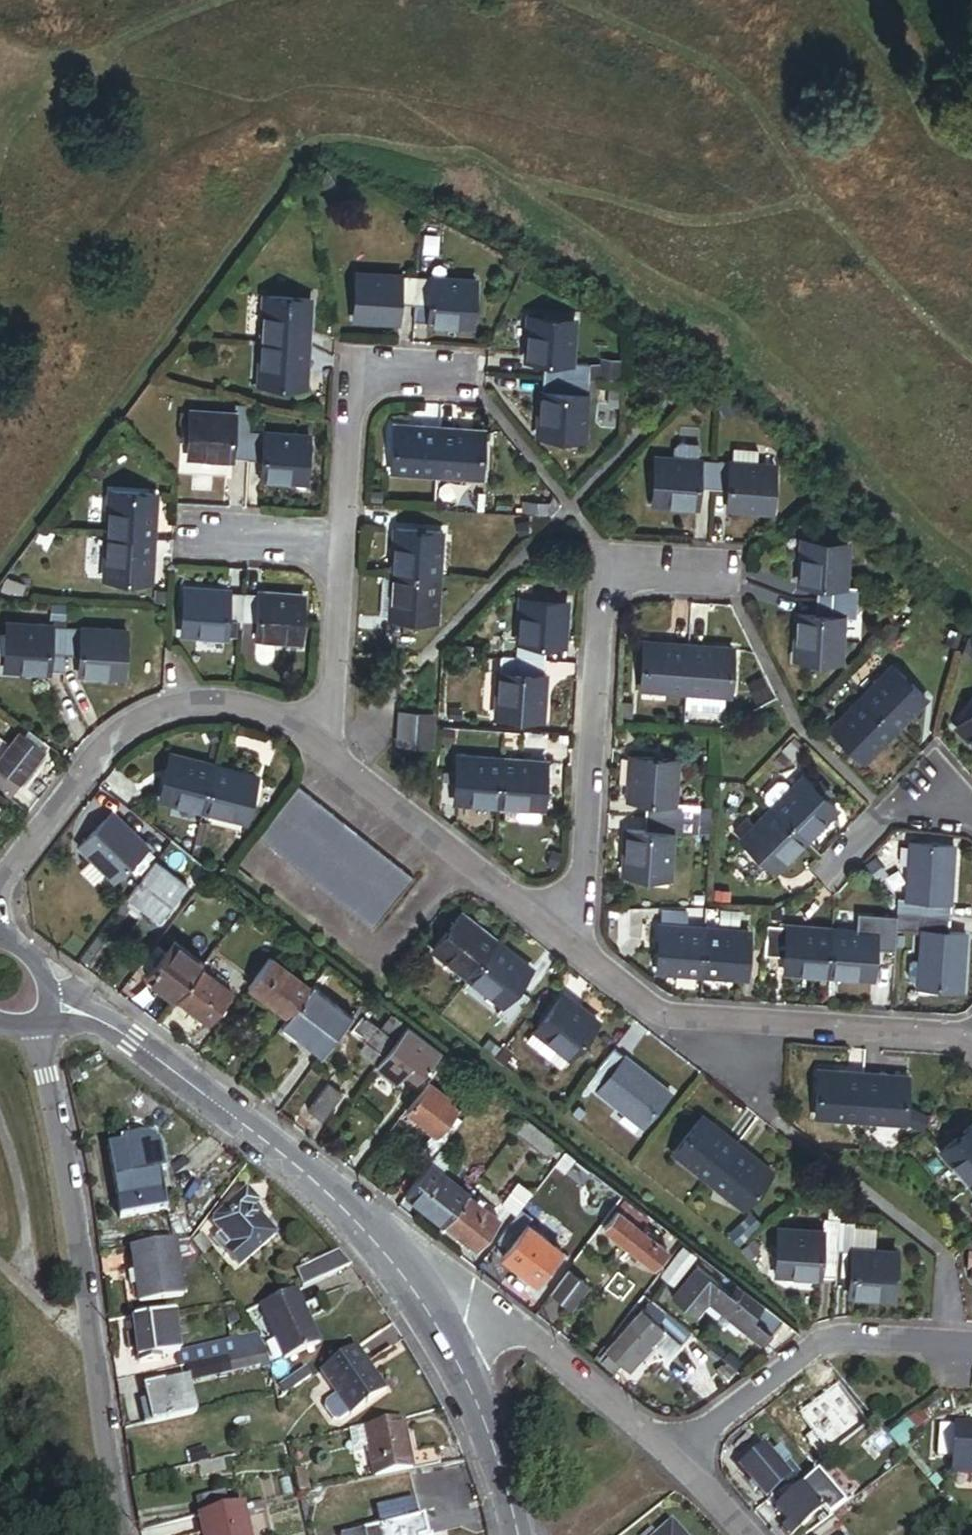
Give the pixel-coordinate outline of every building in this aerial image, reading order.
[(387,300),(406,300),(407,275),(349,273),(347,319),(359,320),(386,321),(387,300)] [(445,323),(466,324),(468,278),(407,275),(406,300),(423,301),(422,322),(445,323)] [(252,339),(293,340),(294,318),(295,295),(253,294),(252,339)] [(405,321),(422,322),(423,301),(406,300),(405,321)] [(557,376),(558,357),(559,315),(518,314),(517,344),(517,359),(531,359),(531,375),(557,376)] [(251,386),(292,387),(293,364),(293,340),(252,339),(251,386)] [(557,376),(575,376),(575,358),(558,357),(557,376)] [(529,437),(573,438),(574,397),(557,397),(557,376),(531,375),(530,404),(529,437)] [(557,397),(574,397),(575,376),(557,376),(557,397)] [(247,405),(226,400),(226,419),(225,433),(243,434),(247,405)] [(207,463),(242,464),(243,434),(225,433),(226,419),(184,417),(184,423),(183,442),(183,462),(207,463)] [(392,476),(435,478),(437,432),(394,431),(393,442),(392,476)] [(435,478),(478,480),(480,434),(463,434),(437,432),(435,478)] [(276,482),(297,483),(299,436),(243,434),(242,464),(256,465),(256,481),(276,482)] [(675,465),(699,466),(699,448),(680,448),(675,452),(675,465)] [(731,454),(730,466),(756,467),(756,454),(731,454)] [(699,466),(675,465),(658,465),(657,509),(696,510),(697,495),(714,496),(715,466),(699,466)] [(727,509),(774,510),(775,467),(756,467),(730,466),(715,466),(714,496),(727,496),(727,509)] [(97,538),(138,539),(138,521),(139,495),(99,494),(97,538)] [(544,502),(516,499),(514,514),(543,517),(544,502)] [(96,584),(136,585),(137,551),(138,539),(97,538),(96,584)] [(383,581),(427,584),(429,543),(385,541),(384,562),(383,581)] [(831,602),(832,585),(832,543),(791,542),(790,584),(803,584),(803,601),(831,602)] [(381,633),(425,636),(427,584),(383,581),(383,588),(381,630),(381,633)] [(831,602),(848,602),(848,585),(832,585),(831,602)] [(217,620),(233,621),(234,588),(206,587),(176,586),(174,636),(216,638),(217,620)] [(272,641),(291,642),(293,591),(259,589),(234,588),(233,621),(252,621),(251,640),(253,640),(272,641)] [(371,630),(381,630),(383,588),(373,588),(372,609),(371,630)] [(830,662),(831,621),(831,602),(803,601),(803,620),(789,620),(789,662),(830,662)] [(831,621),(847,621),(848,602),(831,602),(831,621)] [(536,654),(553,655),(555,613),(509,611),(506,671),(535,673),(536,654)] [(272,641),(253,640),(253,650),(255,659),(258,661),(263,661),(266,661),(269,658),(271,654),(272,641)] [(56,669),(57,643),(0,642),(0,686),(40,687),(40,669),(56,669)] [(73,688),(117,690),(118,644),(57,643),(56,669),(73,670),(73,688)] [(629,692),(682,695),(685,652),(632,649),(629,692)] [(685,652),(682,695),(722,698),(728,698),(730,655),(685,652)] [(868,699),(900,732),(931,701),(900,668),(868,699)] [(490,724),(532,727),(535,673),(506,671),(493,670),(490,724)] [(722,710),(722,698),(682,695),(681,712),(717,714),(722,710)] [(835,732),(866,764),(900,732),(868,699),(835,732)] [(962,724),(971,735),(971,715),(962,724)] [(391,749),(401,749),(401,736),(402,717),(392,716),(391,749)] [(401,736),(427,737),(428,718),(402,717),(401,736)] [(20,781),(42,752),(17,733),(0,756),(0,766),(20,781)] [(401,749),(426,750),(427,737),(401,736),(401,749)] [(635,815),(662,816),(663,798),(665,758),(625,756),(623,798),(636,798),(635,815)] [(19,783),(0,768),(0,788),(10,796),(19,783)] [(447,819),(493,821),(496,775),(450,772),(447,819)] [(493,821),(505,822),(532,824),(533,824),(536,777),(496,775),(493,821)] [(778,812),(804,839),(835,809),(809,782),(797,793),(778,811),(778,812)] [(770,803),(778,811),(797,793),(789,785),(782,785),(771,797),(770,803)] [(160,833),(191,834),(193,790),(150,788),(149,822),(160,833)] [(191,834),(235,836),(237,791),(193,790),(191,834)] [(675,799),(663,798),(662,816),(674,817),(675,799)] [(266,823),(278,832),(294,811),(283,802),(266,823)] [(105,804),(71,839),(107,874),(141,839),(105,804)] [(278,832),(290,842),(307,820),(294,811),(278,832)] [(746,843),(772,870),(804,839),(778,812),(760,829),(746,843)] [(619,875),(659,877),(661,836),(662,816),(635,815),(634,834),(621,834),(619,875)] [(661,836),(674,837),(674,817),(662,816),(661,836)] [(290,842),(302,851),(318,829),(307,820),(290,842)] [(249,845),(261,854),(278,832),(266,823),(249,845)] [(740,837),(746,843),(760,829),(754,823),(740,837)] [(302,851),(315,861),(331,839),(318,829),(302,851)] [(273,864),(290,842),(278,832),(261,854),(273,864)] [(315,861),(327,870),(343,848),(331,839),(315,861)] [(285,873),(302,851),(290,842),(273,864),(285,873)] [(327,870),(339,879),(355,857),(343,848),(327,870)] [(285,873),(298,882),(315,861),(302,851),(285,873)] [(920,920),(948,921),(950,854),(907,852),(905,904),(920,904),(920,920)] [(339,879),(352,889),(368,867),(355,857),(339,879)] [(172,899),(184,884),(153,861),(127,895),(158,918),(166,908),(172,899)] [(310,892),(327,870),(315,861),(298,882),(310,892)] [(352,889),(365,899),(381,877),(368,867),(352,889)] [(310,892),(322,901),(339,879),(327,870),(310,892)] [(365,899),(377,908),(394,886),(381,877),(365,899)] [(335,911),(352,889),(339,879),(322,901),(335,911)] [(377,908),(389,917),(406,896),(394,886),(377,908)] [(348,921),(365,899),(352,889),(335,911),(348,921)] [(166,908),(171,912),(178,903),(172,899),(166,908)] [(348,921),(360,930),(377,908),(365,899),(348,921)] [(373,939),(389,917),(377,908),(360,930),(373,939)] [(917,990),(957,992),(960,938),(947,938),(948,921),(920,920),(920,925),(919,940),(917,990)] [(894,922),(856,921),(855,938),(872,939),(872,943),(893,944),(894,939),(894,924),(894,922)] [(920,925),(894,924),(894,939),(919,940),(920,925)] [(431,960),(463,986),(490,952),(459,926),(431,960)] [(655,973),(700,976),(703,937),(658,934),(655,973)] [(766,959),(784,960),(785,935),(767,934),(766,959)] [(783,976),(821,978),(822,937),(785,935),(784,960),(783,976)] [(700,976),(743,979),(746,940),(703,937),(700,976)] [(821,978),(870,980),(872,943),(872,939),(855,938),(822,937),(821,978)] [(198,969),(201,965),(170,943),(145,977),(175,999),(198,969)] [(463,986),(496,1013),(513,992),(524,979),(490,952),(463,986)] [(246,987),(285,1017),(307,988),(268,959),(246,987)] [(220,1005),(229,993),(198,969),(175,999),(207,1023),(216,1011),(220,1005)] [(320,1055),(342,1026),(349,1017),(308,986),(307,988),(285,1017),(278,1027),(297,1041),(299,1038),(320,1055)] [(527,1003),(513,992),(496,1013),(492,1018),(506,1030),(527,1003)] [(216,1011),(222,1015),(226,1009),(220,1005),(216,1011)] [(535,1042),(568,1069),(596,1034),(563,1007),(535,1042)] [(375,1064),(405,1024),(395,1016),(381,1033),(353,1011),(349,1017),(342,1026),(364,1043),(358,1051),(375,1064)] [(424,1082),(428,1076),(445,1055),(405,1024),(375,1064),(394,1078),(401,1070),(421,1085),(424,1082)] [(535,1042),(528,1050),(562,1077),(568,1069),(535,1042)] [(638,1131),(665,1097),(609,1053),(592,1075),(605,1085),(595,1097),(638,1131)] [(428,1076),(433,1080),(450,1059),(445,1055),(428,1076)] [(73,1085),(84,1081),(80,1069),(70,1072),(73,1085)] [(582,1087),(595,1097),(605,1085),(592,1075),(582,1087)] [(820,1121),(865,1123),(867,1077),(821,1075),(820,1121)] [(865,1123),(906,1124),(908,1078),(867,1077),(865,1123)] [(432,1134),(443,1142),(484,1085),(473,1078),(454,1104),(432,1134)] [(305,1110),(319,1120),(339,1092),(325,1082),(305,1110)] [(432,1134),(454,1104),(424,1082),(421,1085),(402,1112),(432,1134)] [(545,1156),(555,1142),(523,1118),(513,1131),(545,1156)] [(971,1180),(971,1121),(940,1148),(968,1183),(971,1180)] [(673,1158),(706,1184),(732,1151),(700,1125),(673,1158)] [(117,1218),(164,1212),(158,1172),(164,1171),(161,1157),(157,1148),(152,1142),(143,1139),(120,1142),(120,1146),(105,1150),(117,1218)] [(706,1184),(741,1213),(768,1180),(732,1151),(706,1184)] [(446,1223),(468,1193),(439,1172),(447,1161),(436,1153),(406,1193),(446,1223)] [(502,1199),(516,1211),(530,1193),(515,1182),(502,1199)] [(236,1266),(272,1237),(250,1210),(256,1205),(246,1192),(213,1218),(214,1227),(220,1234),(229,1246),(224,1250),(236,1266)] [(446,1223),(477,1246),(499,1216),(481,1203),(476,1199),(468,1193),(446,1223)] [(481,1203),(485,1199),(479,1195),(476,1199),(481,1203)] [(638,1226),(642,1221),(645,1217),(625,1202),(618,1210),(638,1226)] [(666,1248),(654,1238),(658,1233),(642,1221),(638,1226),(618,1210),(605,1228),(632,1249),(629,1254),(635,1259),(639,1254),(652,1265),(666,1248)] [(826,1251),(841,1251),(840,1229),(840,1222),(825,1223),(826,1251)] [(808,1252),(826,1251),(825,1223),(807,1223),(807,1237),(808,1252)] [(502,1256),(535,1282),(559,1252),(525,1226),(502,1256)] [(861,1228),(840,1229),(841,1251),(862,1250),(861,1228)] [(203,1253),(212,1247),(203,1234),(194,1241),(203,1253)] [(224,1250),(229,1246),(220,1234),(214,1238),(224,1250)] [(809,1284),(827,1283),(826,1251),(808,1252),(807,1237),(771,1238),(772,1285),(809,1284)] [(136,1305),(180,1299),(172,1242),(129,1248),(136,1305)] [(660,1274),(671,1283),(694,1256),(683,1248),(660,1274)] [(868,1293),(885,1293),(884,1249),(862,1250),(841,1251),(826,1251),(827,1283),(844,1283),(845,1294),(868,1293)] [(295,1273),(301,1288),(350,1266),(338,1253),(295,1273)] [(573,1306),(591,1281),(570,1265),(551,1290),(573,1306)] [(707,1300),(705,1298),(717,1283),(697,1268),(672,1299),(694,1317),(707,1300)] [(771,1333),(781,1321),(724,1275),(717,1283),(705,1298),(707,1300),(759,1341),(764,1335),(768,1330),(771,1333)] [(282,1362),(317,1347),(293,1291),(259,1306),(282,1362)] [(675,1351),(689,1335),(647,1299),(641,1306),(638,1310),(661,1329),(648,1345),(667,1361),(675,1351)] [(636,1312),(638,1310),(641,1306),(638,1303),(633,1310),(636,1312)] [(648,1345),(661,1329),(638,1310),(636,1312),(603,1351),(608,1355),(619,1364),(626,1370),(648,1345)] [(131,1333),(133,1348),(136,1364),(157,1361),(157,1357),(174,1355),(168,1317),(130,1323),(131,1333)] [(133,1348),(131,1333),(125,1334),(127,1349),(133,1348)] [(237,1354),(260,1348),(254,1338),(226,1344),(229,1355),(237,1354)] [(212,1359),(229,1355),(226,1344),(196,1350),(199,1362),(212,1359)] [(367,1364),(356,1347),(320,1370),(336,1394),(348,1413),(349,1414),(385,1391),(372,1371),(369,1373),(364,1365),(367,1364)] [(180,1366),(199,1362),(196,1350),(178,1354),(180,1366)] [(613,1370),(619,1364),(608,1355),(603,1361),(613,1370)] [(217,1378),(242,1373),(238,1356),(213,1361),(217,1378)] [(289,1381),(293,1388),(306,1380),(301,1373),(289,1381)] [(187,1374),(138,1386),(147,1424),(196,1412),(187,1374)] [(276,1389),(280,1396),(293,1388),(289,1381),(276,1389)] [(331,1419),(337,1420),(348,1413),(336,1394),(325,1401),(323,1407),(331,1419)] [(409,1455),(401,1418),(362,1426),(363,1428),(367,1449),(374,1479),(435,1466),(432,1450),(409,1455)] [(951,1424),(938,1423),(936,1446),(949,1447),(951,1424)] [(363,1428),(349,1431),(353,1452),(367,1449),(363,1428)] [(971,1475),(971,1432),(959,1431),(956,1474),(971,1475)] [(787,1479),(780,1471),(790,1462),(779,1449),(769,1458),(764,1452),(742,1470),(765,1497),(787,1479)] [(793,1486),(803,1477),(790,1462),(780,1471),(787,1479),(793,1486)] [(818,1476),(803,1488),(821,1510),(829,1520),(844,1507),(818,1476)] [(294,1494),(305,1492),(303,1479),(292,1481),(294,1494)] [(795,1532),(821,1510),(803,1488),(793,1496),(782,1505),(776,1510),(795,1532)] [(793,1496),(787,1489),(776,1498),(782,1505),(793,1496)] [(197,1499),(201,1515),(227,1509),(223,1494),(197,1499)] [(238,1506),(227,1509),(201,1515),(197,1516),(202,1534),(244,1534),(238,1506)] [(944,1523),(955,1515),(948,1506),(937,1515),(944,1523)] [(419,1520),(360,1532),(360,1534),(422,1534),(419,1520)] [(670,1524),(658,1534),(680,1534),(670,1524)]
